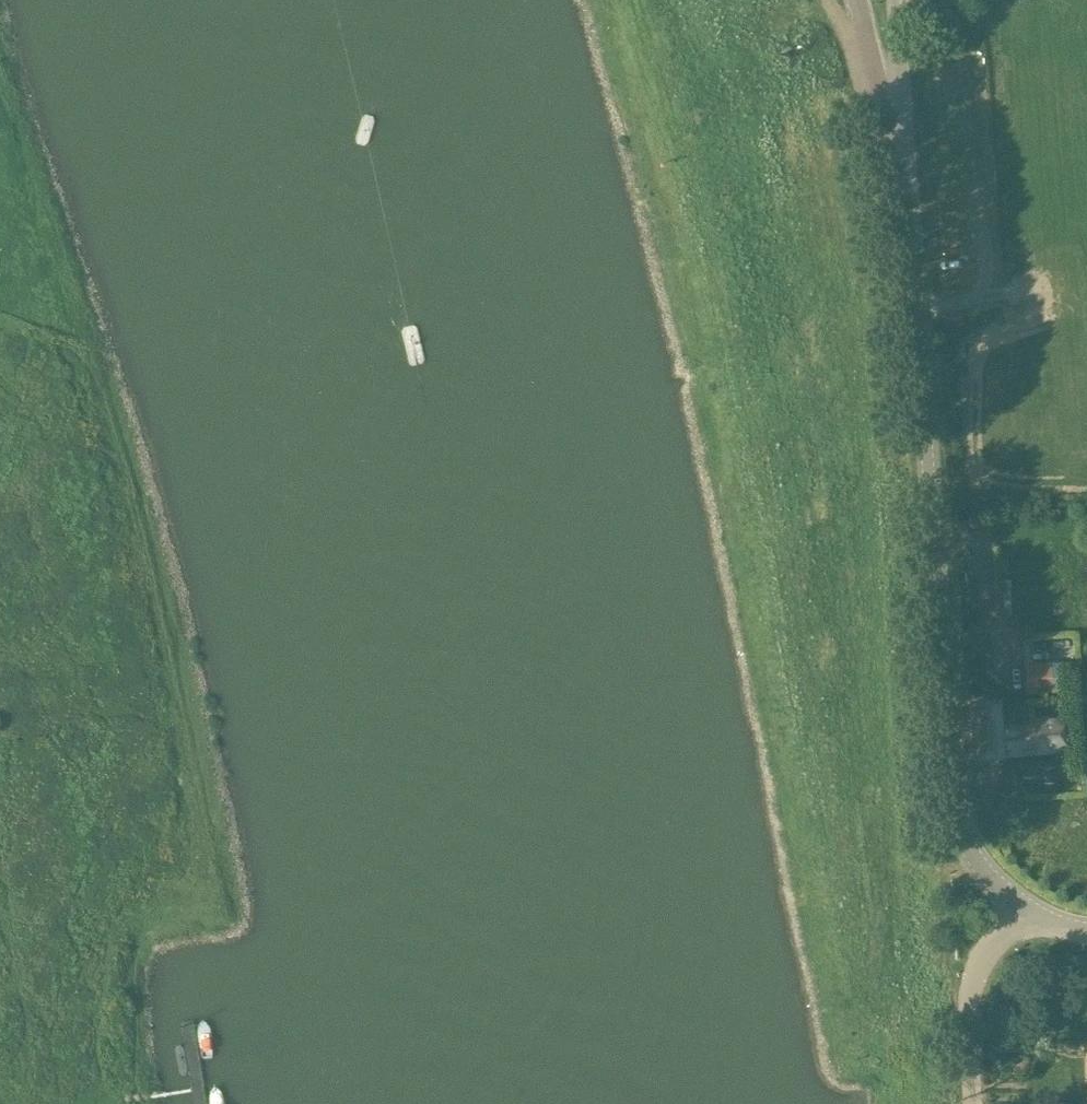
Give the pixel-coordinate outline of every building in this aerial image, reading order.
[(938,16),(951,15),(950,0),(936,2),(938,16)] [(1026,663),(1027,690),(1054,688),(1053,662),(1026,663)] [(1057,720),(997,724),(996,702),(972,704),(976,757),(1059,751),(1057,720)]
